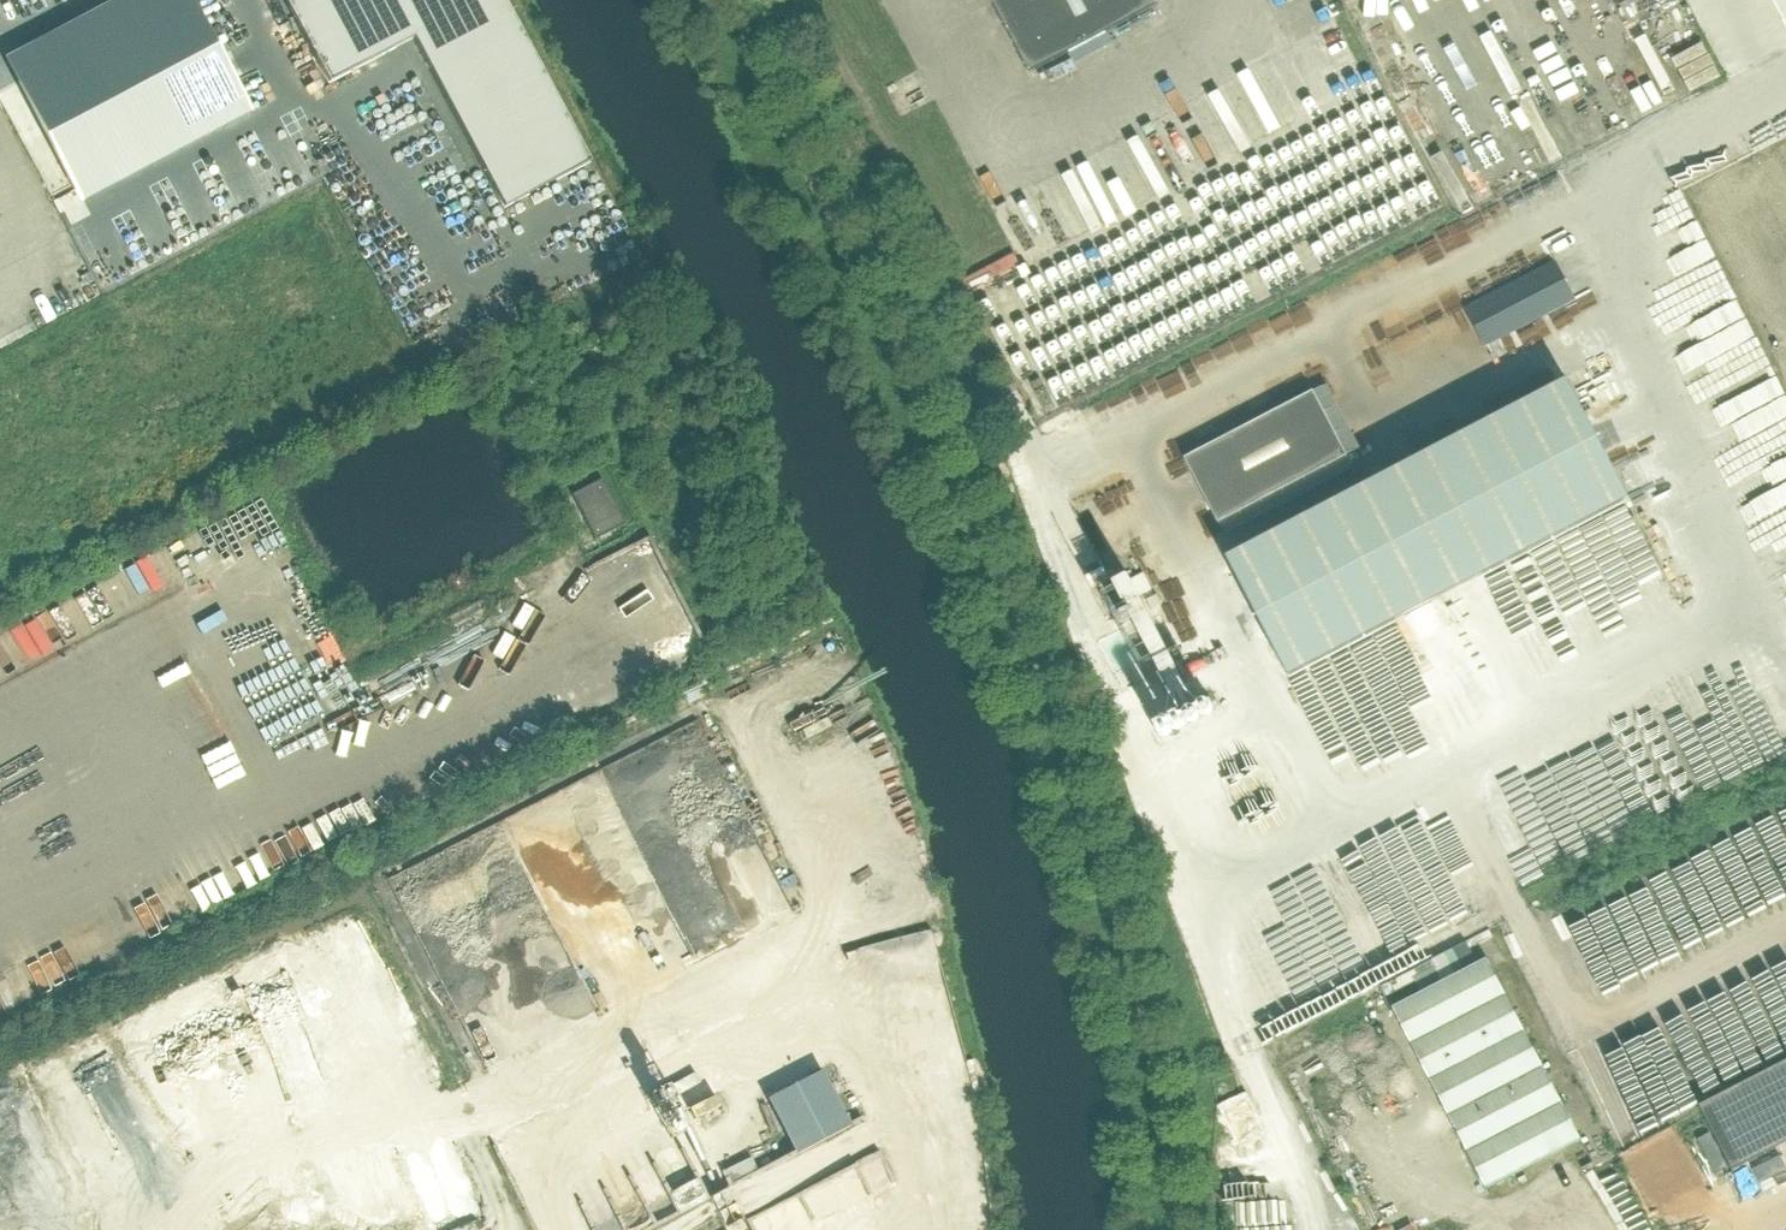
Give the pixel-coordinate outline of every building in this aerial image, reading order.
[(74,192),(245,101),(192,0),(177,0),(17,84),(74,192)] [(504,0),(283,0),(328,84),(413,39),(504,209),(591,163),(504,0)] [(1031,75),(1161,8),(1157,0),(992,0),(1031,75)] [(1556,267),(1468,313),(1485,346),(1574,300),(1556,267)] [(1205,660),(1127,701),(1153,750),(1290,679),(1631,500),(1568,381),(1227,559),(1169,590),(1205,660)] [(1314,394),(1185,460),(1218,525),(1347,458),(1314,394)] [(625,524),(602,479),(572,495),(595,540),(625,524)] [(1467,593),(1403,623),(1411,639),(1474,609),(1467,593)] [(1330,678),(1396,652),(1390,638),(1325,663),(1330,678)] [(1498,655),(1516,693),(1549,677),(1531,639),(1498,655)] [(1602,736),(1611,768),(1663,754),(1658,735),(1628,742),(1625,730),(1602,736)] [(1581,1141),(1488,959),(1393,1008),(1487,1189),(1581,1141)] [(1733,1169),(1785,1142),(1785,1059),(1699,1103),(1733,1169)] [(806,1083),(733,1110),(744,1141),(760,1135),(764,1145),(791,1135),(785,1118),(814,1107),(806,1083)] [(512,1113),(524,1140),(544,1132),(533,1105),(512,1113)] [(488,1126),(494,1140),(513,1132),(507,1118),(488,1126)] [(711,1141),(717,1154),(745,1140),(738,1128),(711,1141)] [(794,1209),(859,1180),(848,1157),(784,1186),(794,1209)] [(749,1168),(723,1175),(731,1203),(757,1196),(749,1168)] [(724,1217),(726,1229),(745,1229),(742,1214),(724,1217)]
